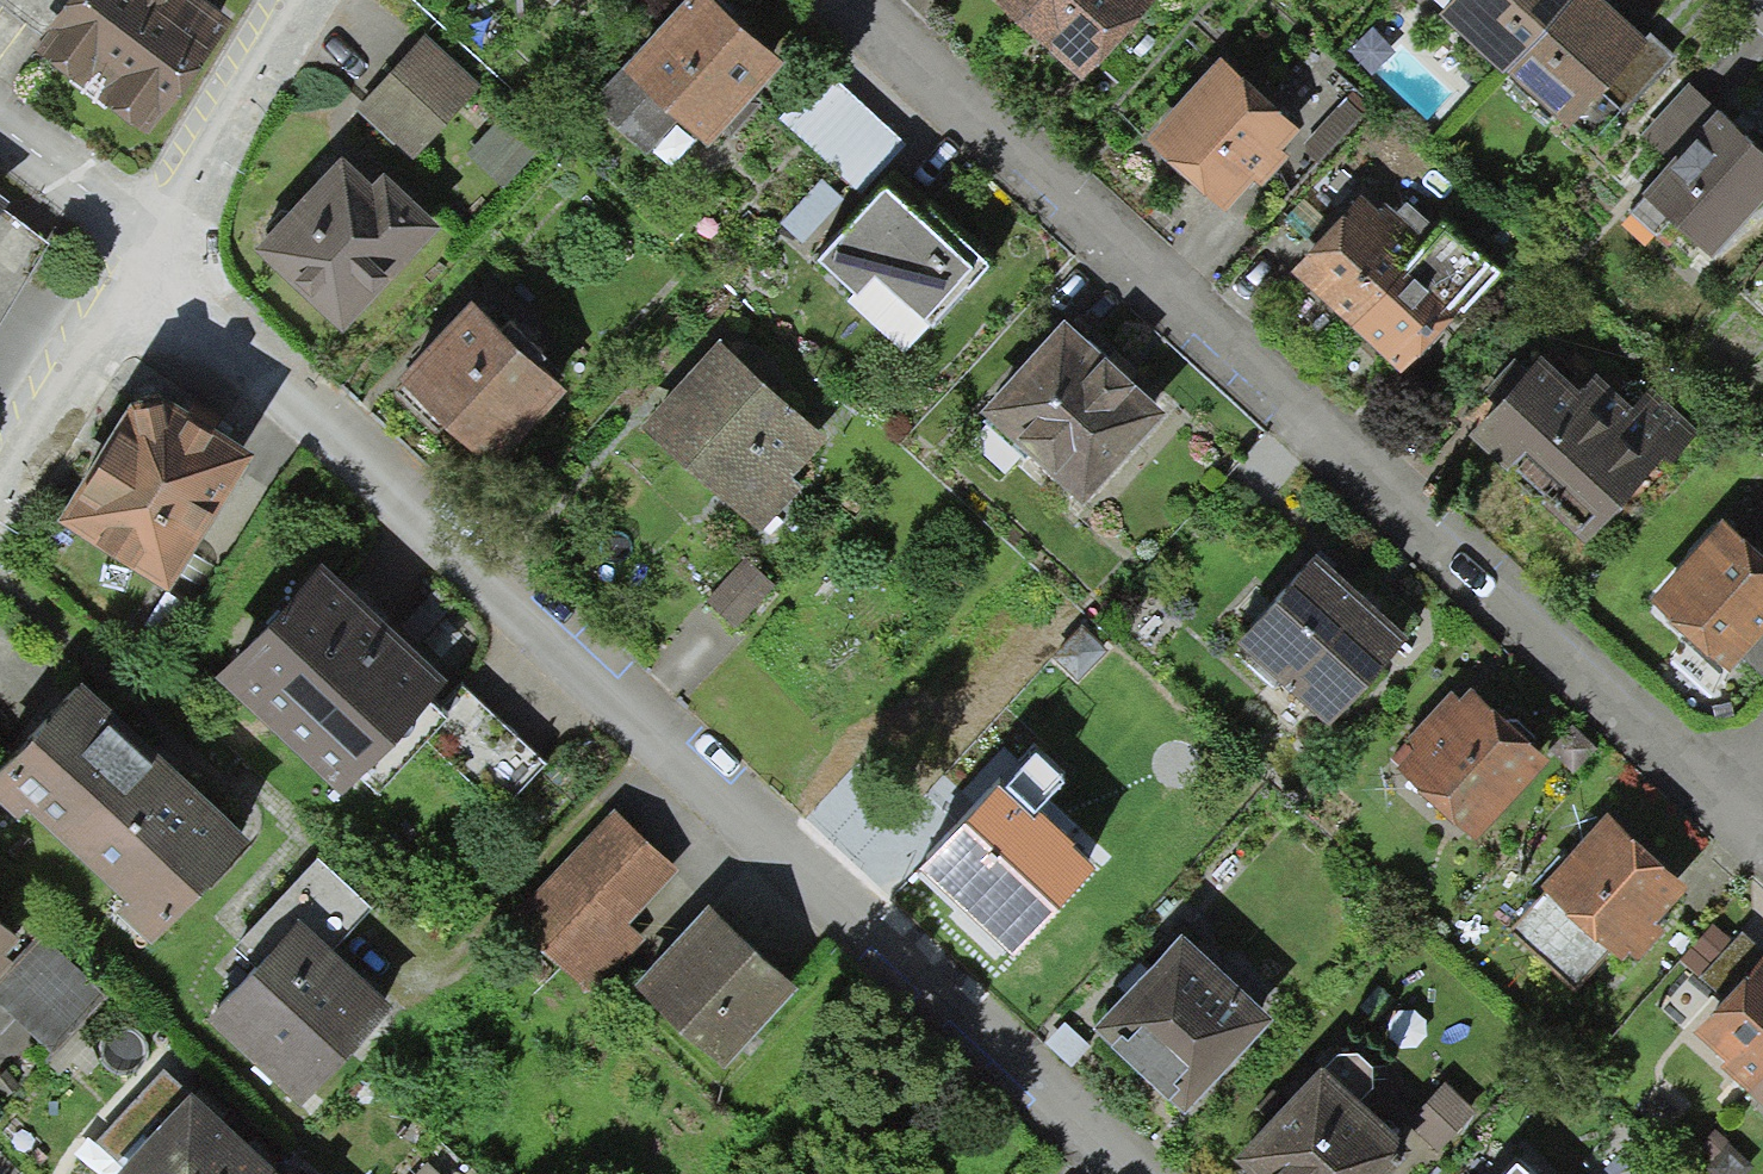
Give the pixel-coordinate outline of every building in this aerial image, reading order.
[(156,133),(226,19),(195,0),(87,0),(46,66),(156,133)] [(562,0),(544,0),(555,9),(562,0)] [(781,71),(702,0),(688,0),(617,78),(703,156),(781,71)] [(1143,0),(993,0),(1078,74),(1143,0)] [(1645,36),(1605,0),(1466,0),(1447,21),(1563,126),(1645,36)] [(364,114),(413,158),(478,87),(430,43),(364,114)] [(1228,206),(1294,129),(1215,61),(1148,139),(1228,206)] [(823,73),(780,120),(860,193),(903,146),(823,73)] [(1708,266),(1762,204),(1762,158),(1687,90),(1649,133),(1676,157),(1636,201),(1708,266)] [(371,194),(336,164),(251,260),(340,338),(434,232),(379,184),(371,194)] [(1297,274),(1403,365),(1482,274),(1376,182),(1297,274)] [(926,333),(977,271),(882,193),(817,270),(856,302),(869,286),(926,333)] [(47,247),(0,211),(0,324),(47,247)] [(490,478),(565,399),(470,311),(396,390),(490,478)] [(1082,512),(1166,419),(1064,327),(980,420),(1082,512)] [(793,481),(827,444),(717,342),(638,427),(760,540),(805,492),(793,481)] [(1463,440),(1588,552),(1692,437),(1602,357),(1569,394),(1533,362),(1463,440)] [(60,535),(170,601),(248,472),(137,406),(60,535)] [(1725,671),(1762,629),(1762,568),(1722,531),(1654,606),(1725,671)] [(1324,725),(1401,636),(1312,560),(1235,649),(1324,725)] [(743,562),(704,604),(733,631),(772,589),(743,562)] [(430,707),(442,694),(317,579),(216,689),(337,801),(356,781),(374,797),(426,741),(446,721),(440,715),(430,707)] [(1475,851),(1550,766),(1459,686),(1384,771),(1475,851)] [(446,721),(426,741),(501,814),(544,770),(463,691),(440,715),(446,721)] [(145,948),(242,844),(78,692),(0,775),(0,815),(13,827),(22,816),(121,908),(112,918),(145,948)] [(1009,956),(1091,867),(1005,788),(923,877),(1009,956)] [(509,928),(585,998),(638,940),(624,928),(679,868),(616,810),(509,928)] [(1621,970),(1691,892),(1603,816),(1534,893),(1621,970)] [(214,1029),(301,1109),(394,1010),(334,955),(373,913),(318,862),(238,948),(266,974),(214,1029)] [(631,998),(717,1075),(797,987),(710,910),(631,998)] [(22,944),(0,924),(0,967),(22,944)] [(1178,1125),(1274,1023),(1183,938),(1087,1040),(1178,1125)] [(0,985),(0,1007),(52,1057),(104,1002),(41,942),(0,985)] [(1762,963),(1693,1040),(1762,1101),(1762,964),(1762,963)] [(215,1123),(226,1111),(200,1087),(191,1096),(166,1073),(97,1145),(121,1168),(115,1173),(269,1173),(215,1123)] [(1384,1161),(1400,1145),(1326,1074),(1235,1169),(1240,1173),(1397,1173),(1384,1161)] [(1444,1091),(1412,1128),(1436,1149),(1469,1112),(1444,1091)]
